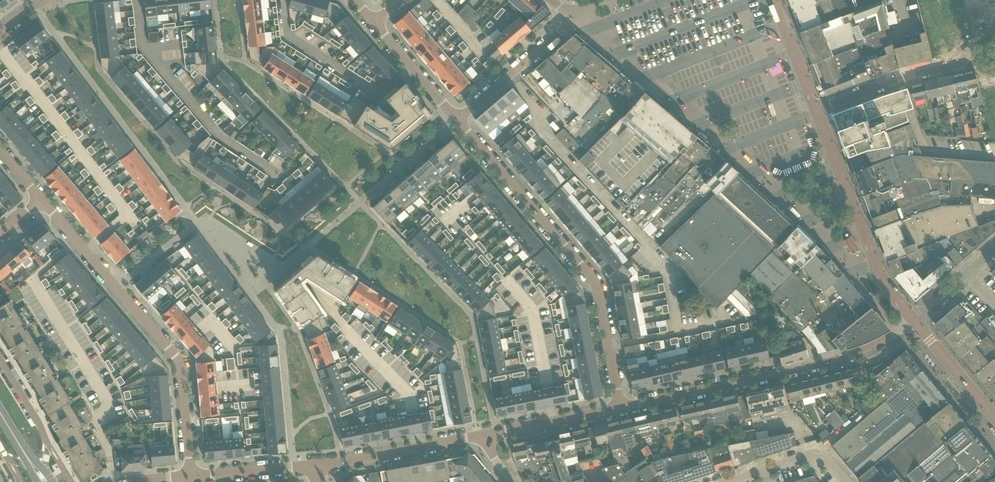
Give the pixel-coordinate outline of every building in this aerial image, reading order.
[(3,11),(12,4),(8,0),(0,0),(0,7),(3,11)] [(146,21),(147,20),(148,27),(159,26),(158,19),(158,14),(156,0),(144,0),(146,21)] [(158,14),(168,13),(166,0),(156,0),(158,14)] [(177,0),(166,0),(168,13),(179,12),(177,0)] [(188,0),(177,0),(179,12),(190,11),(188,0)] [(199,0),(188,0),(190,11),(200,9),(199,0)] [(211,8),(210,0),(199,0),(200,9),(211,8)] [(243,0),(244,0),(244,3),(245,11),(261,9),(269,8),(268,0),(243,0)] [(304,0),(291,0),(289,7),(301,11),(304,0)] [(316,0),(304,0),(301,11),(312,14),(316,0)] [(329,2),(323,0),(316,0),(312,14),(324,17),(329,2)] [(413,8),(420,15),(420,16),(421,16),(432,5),(428,0),(422,0),(413,8)] [(509,0),(529,18),(524,23),(530,30),(551,12),(536,0),(509,0)] [(800,25),(801,28),(801,30),(801,31),(883,0),(795,0),(804,24),(800,25)] [(814,63),(887,35),(885,30),(890,28),(883,0),(883,1),(883,0),(801,31),(814,63)] [(946,26),(940,28),(930,30),(929,30),(933,51),(935,50),(945,48),(960,45),(955,26),(969,23),(963,0),(940,0),(946,26)] [(96,15),(114,12),(112,1),(94,3),(96,15)] [(335,27),(347,16),(337,4),(329,2),(324,17),(328,19),(335,27)] [(467,3),(457,14),(463,20),(465,21),(465,22),(473,14),(475,12),(474,10),(467,3)] [(395,25),(401,33),(416,20),(420,16),(420,15),(413,8),(393,24),(395,26),(395,25)] [(261,9),(245,11),(246,18),(246,21),(246,23),(262,21),(261,9)] [(114,12),(96,15),(97,25),(115,23),(114,12)] [(342,36),(355,25),(347,16),(335,27),(342,36)] [(401,32),(401,33),(407,40),(422,28),(427,23),(421,16),(420,16),(416,20),(401,32)] [(516,33),(521,38),(530,30),(520,17),(510,25),(516,33)] [(38,21),(30,28),(41,42),(49,36),(38,21)] [(262,21),(246,23),(246,24),(247,24),(247,27),(247,35),(264,33),(262,21)] [(98,36),(116,34),(115,23),(97,25),(98,36)] [(202,27),(192,28),(194,41),(198,40),(215,38),(215,36),(214,36),(213,27),(213,25),(202,27)] [(350,45),(363,34),(355,25),(342,36),(350,45)] [(501,33),(507,41),(511,46),(521,38),(516,33),(510,25),(501,33)] [(30,28),(21,34),(32,49),(41,42),(30,28)] [(407,40),(414,48),(429,35),(422,28),(407,40)] [(900,38),(902,46),(898,47),(895,47),(900,67),(902,66),(927,60),(933,59),(926,31),(900,38)] [(158,32),(148,33),(149,43),(159,42),(158,32)] [(264,33),(247,35),(248,42),(249,42),(249,45),(248,45),(249,47),(258,45),(258,46),(265,45),(272,44),(271,32),(264,33)] [(498,49),(502,53),(502,54),(511,46),(507,41),(501,33),(491,41),(498,49)] [(586,43),(575,33),(546,58),(561,73),(586,43)] [(21,34),(13,41),(24,55),(32,49),(21,34)] [(116,34),(98,36),(99,47),(118,45),(116,34)] [(363,34),(350,45),(358,55),(371,44),(363,34)] [(414,48),(421,56),(435,43),(429,35),(414,48)] [(814,63),(822,84),(842,76),(841,73),(847,71),(847,70),(865,62),(865,61),(871,58),(870,54),(879,51),(877,47),(890,42),(887,35),(814,63)] [(200,51),(200,52),(216,50),(216,48),(215,39),(215,38),(198,40),(200,51)] [(435,43),(421,56),(427,63),(442,51),(446,47),(439,40),(435,43)] [(597,52),(586,43),(561,73),(546,58),(534,69),(541,76),(544,78),(556,91),(558,93),(569,83),(570,83),(597,52)] [(883,56),(882,56),(882,58),(884,57),(886,62),(881,64),(884,73),(900,67),(895,47),(894,43),(891,44),(885,46),(886,48),(880,50),(883,56)] [(101,58),(119,55),(118,45),(99,47),(101,58)] [(258,46),(258,45),(249,47),(249,48),(251,60),(263,68),(272,54),(276,48),(273,46),(266,47),(261,55),(259,54),(258,46)] [(368,66),(381,55),(372,46),(360,56),(368,66)] [(502,53),(498,49),(486,58),(487,60),(490,63),(491,64),(502,54),(502,53)] [(194,53),(189,53),(190,64),(195,64),(201,63),(216,62),(218,62),(217,60),(216,51),(216,50),(200,52),(200,51),(194,52),(194,53)] [(865,62),(872,78),(884,73),(881,64),(886,62),(884,57),(882,58),(882,56),(883,56),(880,50),(879,51),(870,54),(871,58),(865,61),(865,62)] [(50,59),(46,62),(52,71),(67,60),(60,51),(50,59)] [(427,63),(434,71),(448,58),(442,51),(427,63)] [(609,63),(609,62),(597,52),(570,83),(569,83),(558,93),(575,110),(584,99),(580,96),(609,63)] [(273,75),(282,61),(272,54),(263,68),(270,72),(272,73),(272,74),(273,75)] [(111,79),(125,67),(119,60),(119,55),(101,58),(102,67),(111,79)] [(381,55),(368,66),(376,75),(388,64),(381,55)] [(434,71),(440,79),(455,66),(448,58),(434,71)] [(67,60),(52,71),(59,79),(74,68),(67,60)] [(282,61),(273,75),(275,75),(277,77),(284,81),(292,67),(282,61)] [(350,65),(348,68),(353,72),(355,68),(358,66),(354,62),(354,61),(350,65)] [(216,62),(201,63),(196,69),(200,73),(209,82),(210,82),(223,70),(222,69),(216,63),(216,62)] [(842,76),(822,84),(826,95),(872,78),(865,62),(847,70),(847,71),(841,73),(842,76)] [(597,99),(620,72),(609,63),(580,96),(584,99),(575,110),(581,117),(597,99)] [(376,75),(384,85),(396,74),(388,64),(376,75)] [(815,87),(819,85),(811,65),(807,67),(815,87)] [(440,79),(447,87),(462,74),(455,66),(440,79)] [(125,67),(111,79),(118,87),(132,75),(125,67)] [(292,67),(284,81),(290,85),(293,86),(292,87),(294,88),(303,73),(292,67)] [(74,68),(59,79),(62,84),(65,88),(80,77),(74,68)] [(303,73),(294,88),(295,88),(298,89),(298,90),(304,94),(313,80),(316,75),(306,68),(303,73)] [(213,93),(230,77),(229,76),(223,70),(224,70),(223,70),(210,82),(209,82),(206,85),(213,93)] [(975,70),(965,73),(969,88),(968,88),(968,89),(971,102),(972,107),(973,107),(975,106),(980,105),(983,104),(980,91),(977,92),(976,86),(979,86),(979,84),(978,80),(975,70)] [(132,75),(118,87),(126,95),(139,83),(144,79),(137,71),(133,75),(132,75)] [(447,87),(454,95),(472,79),(472,78),(465,71),(462,74),(447,87)] [(597,99),(581,117),(590,128),(600,117),(605,113),(609,108),(615,103),(621,95),(620,95),(621,93),(623,95),(628,88),(633,82),(622,73),(620,72),(597,99)] [(965,73),(952,76),(959,105),(971,102),(968,89),(968,88),(969,88),(965,73)] [(316,82),(307,96),(318,102),(327,89),(330,84),(330,83),(320,76),(316,82)] [(952,76),(938,79),(942,94),(951,92),(954,105),(955,109),(959,108),(959,105),(952,76)] [(80,77),(65,88),(72,97),(87,86),(80,77)] [(221,101),(238,85),(237,84),(231,78),(230,77),(213,93),(221,101)] [(544,78),(538,84),(550,97),(556,91),(544,78)] [(938,79),(925,82),(929,99),(937,97),(939,104),(942,104),(944,103),(942,95),(942,94),(938,79)] [(981,85),(987,108),(994,106),(994,81),(981,85)] [(609,108),(620,117),(643,91),(633,82),(628,88),(623,95),(621,93),(620,95),(621,95),(615,103),(609,108)] [(925,82),(911,85),(912,87),(913,95),(915,102),(924,100),(926,108),(927,108),(930,122),(935,120),(936,120),(933,108),(932,106),(930,106),(929,99),(925,82)] [(133,103),(146,91),(139,83),(126,95),(133,103)] [(424,106),(425,104),(416,94),(414,95),(405,83),(398,89),(385,99),(398,114),(390,120),(375,110),(367,105),(354,125),(391,149),(404,138),(408,134),(416,127),(420,124),(431,114),(424,106)] [(327,89),(318,102),(328,109),(337,95),(340,90),(330,84),(327,89)] [(221,101),(217,105),(225,113),(229,109),(245,92),(244,91),(238,86),(239,86),(238,85),(221,101)] [(87,86),(72,97),(79,106),(93,95),(87,86)] [(503,95),(502,95),(515,110),(519,115),(528,107),(524,102),(512,88),(512,87),(511,88),(503,95)] [(900,91),(890,94),(897,113),(904,123),(910,121),(909,121),(906,109),(910,108),(914,107),(908,88),(904,89),(900,91)] [(337,95),(328,109),(338,116),(343,108),(347,102),(351,96),(340,89),(340,90),(337,95)] [(146,91),(133,103),(140,111),(153,99),(146,91)] [(624,209),(626,206),(629,203),(679,151),(682,154),(696,136),(643,91),(620,117),(593,146),(578,160),(624,209)] [(229,109),(225,113),(232,120),(236,117),(240,113),(253,100),(252,99),(246,94),(246,93),(245,92),(229,109)] [(841,133),(842,136),(858,130),(867,130),(886,130),(904,123),(897,113),(890,94),(886,95),(834,114),(841,133)] [(93,95),(79,106),(85,114),(100,103),(93,95)] [(502,95),(502,96),(494,103),(493,103),(495,105),(506,118),(515,110),(502,95)] [(153,99),(140,111),(147,119),(161,108),(165,104),(158,96),(153,99)] [(354,125),(367,105),(366,105),(353,97),(349,104),(353,107),(350,112),(343,108),(338,116),(354,125)] [(240,113),(236,117),(243,125),(244,125),(261,108),(259,107),(254,101),(253,100),(240,113)] [(100,103),(85,114),(92,123),(106,112),(100,103)] [(493,103),(493,104),(485,110),(485,111),(484,111),(484,110),(484,111),(497,126),(506,118),(495,105),(493,103)] [(0,112),(0,126),(14,114),(6,106),(3,109),(0,112)] [(161,108),(147,119),(154,128),(168,116),(161,108)] [(260,131),(272,119),(270,117),(270,118),(268,116),(269,116),(267,114),(265,112),(263,110),(251,122),(260,131)] [(475,118),(474,119),(487,134),(493,140),(502,132),(497,126),(484,111),(483,111),(484,112),(476,119),(475,118)] [(106,112),(92,123),(98,132),(113,121),(106,112)] [(605,113),(600,117),(609,125),(613,121),(605,113)] [(0,126),(0,127),(7,135),(21,123),(14,114),(0,126)] [(578,114),(567,124),(572,129),(583,119),(578,114)] [(163,139),(177,127),(170,118),(156,130),(163,139)] [(272,119),(260,131),(269,139),(280,128),(279,126),(278,126),(276,124),(277,124),(275,122),(275,123),(273,121),(274,121),(272,119)] [(113,121),(98,132),(105,140),(119,129),(113,121)] [(21,123),(7,135),(14,143),(28,131),(21,123)] [(842,136),(850,157),(865,151),(890,145),(919,147),(918,144),(916,144),(910,124),(887,132),(886,130),(867,130),(858,130),(842,136)] [(170,147),(184,135),(177,127),(163,139),(170,147)] [(277,147),(277,148),(289,136),(287,134),(287,135),(285,133),(286,133),(284,131),(282,129),(280,128),(269,139),(277,147)] [(119,129),(105,140),(111,149),(126,138),(119,129)] [(237,133),(231,129),(227,135),(233,138),(237,133)] [(563,129),(555,136),(576,158),(584,151),(563,129)] [(28,131),(14,143),(21,151),(35,139),(28,131)] [(518,133),(509,141),(505,145),(501,148),(500,149),(507,157),(526,142),(525,141),(518,133)] [(186,148),(186,149),(192,144),(184,135),(170,147),(178,155),(186,148)] [(277,147),(272,152),(272,153),(277,156),(283,160),(298,145),(296,143),(295,143),(293,141),(294,141),(292,139),(292,140),(290,138),(289,136),(277,148),(277,147)] [(679,151),(629,203),(643,219),(696,163),(709,147),(696,136),(682,154),(679,151)] [(203,154),(210,145),(213,140),(208,137),(200,144),(196,149),(193,153),(186,149),(186,148),(178,155),(181,160),(187,164),(194,168),(203,154)] [(126,138),(111,149),(118,158),(133,147),(126,138)] [(35,139),(21,151),(28,160),(42,148),(35,139)] [(455,160),(459,165),(468,157),(452,139),(443,146),(455,160)] [(526,142),(507,157),(515,166),(528,154),(529,153),(532,151),(531,150),(525,143),(526,142)] [(850,157),(855,171),(871,165),(871,166),(901,154),(922,156),(920,149),(919,149),(919,147),(890,145),(865,151),(850,157)] [(443,146),(435,153),(447,167),(448,167),(455,160),(443,146)] [(717,154),(709,147),(696,163),(643,219),(638,224),(643,229),(650,221),(663,208),(665,210),(681,191),(682,193),(700,173),(717,154)] [(42,148),(28,160),(35,168),(49,156),(42,148)] [(134,149),(120,160),(127,169),(141,158),(141,157),(140,157),(134,149)] [(547,152),(544,155),(548,160),(551,157),(554,154),(550,150),(547,152)] [(272,153),(266,161),(271,164),(277,156),(272,153)] [(435,153),(427,160),(439,174),(442,177),(451,170),(448,167),(447,167),(435,153)] [(203,154),(194,168),(204,175),(213,161),(203,154)] [(521,174),(535,162),(528,154),(515,166),(521,174)] [(663,208),(650,221),(656,228),(669,216),(670,216),(684,202),(696,190),(714,173),(724,160),(717,154),(700,173),(691,183),(682,193),(681,191),(665,210),(663,208)] [(953,180),(994,184),(994,162),(922,156),(901,154),(871,166),(871,165),(855,171),(864,193),(882,186),(883,188),(886,187),(886,185),(895,181),(896,183),(912,177),(953,180)] [(49,156),(35,168),(42,176),(56,165),(49,156)] [(213,161),(204,175),(213,181),(223,168),(226,164),(221,161),(215,157),(213,161)] [(303,165),(304,166),(311,160),(309,157),(301,163),(303,165)] [(141,158),(127,169),(133,178),(148,167),(142,159),(141,158)] [(535,162),(521,174),(528,182),(546,167),(547,166),(540,158),(535,162)] [(311,160),(304,166),(307,169),(314,163),(311,160)] [(427,160),(420,166),(432,180),(435,184),(442,177),(439,174),(427,160)] [(737,171),(724,160),(714,173),(696,190),(703,197),(711,190),(715,194),(726,183),(737,171)] [(420,166),(412,173),(424,187),(427,190),(435,184),(432,180),(420,166)] [(58,167),(44,179),(51,187),(65,175),(58,167)] [(148,167),(133,178),(139,186),(154,175),(154,174),(153,174),(148,167)] [(318,167),(311,174),(314,177),(327,193),(328,193),(327,192),(331,188),(332,189),(336,186),(322,170),(321,171),(318,167)] [(535,190),(553,175),(546,167),(528,182),(535,190)] [(223,168),(213,181),(224,188),(233,174),(223,168)] [(464,185),(459,188),(466,197),(471,193),(473,191),(478,198),(492,186),(487,179),(480,171),(464,185)] [(739,172),(737,171),(726,183),(715,194),(715,195),(660,247),(667,255),(722,205),(726,200),(728,202),(729,201),(732,204),(737,199),(734,196),(744,184),(748,181),(739,172)] [(553,175),(535,190),(543,199),(560,184),(565,180),(557,172),(553,175)] [(416,193),(424,187),(412,173),(404,179),(416,193)] [(234,194),(243,181),(233,174),(224,188),(234,194)] [(65,175),(51,187),(58,195),(72,183),(65,175)] [(154,175),(139,186),(146,195),(161,184),(155,176),(154,175)] [(327,193),(314,177),(305,184),(319,200),(318,199),(323,195),(324,196),(327,193)] [(940,193),(951,194),(953,180),(912,177),(896,183),(886,187),(883,188),(880,189),(865,195),(873,217),(932,195),(940,193)] [(404,179),(397,186),(408,200),(412,203),(419,197),(416,193),(404,179)] [(994,198),(994,184),(953,180),(951,194),(993,198),(994,198)] [(243,181),(234,194),(244,201),(252,188),(253,187),(243,181)] [(748,181),(744,184),(734,196),(737,199),(732,204),(729,201),(728,202),(726,200),(722,205),(667,255),(675,264),(758,197),(762,194),(748,181)] [(0,189),(0,201),(1,202),(15,191),(8,182),(0,189)] [(562,186),(545,201),(552,210),(566,198),(570,195),(571,194),(575,191),(568,182),(562,186)] [(72,183),(58,195),(65,204),(79,192),(72,183)] [(161,184),(146,195),(152,204),(167,192),(167,191),(166,192),(161,184)] [(319,200),(305,184),(297,191),(311,207),(310,206),(314,202),(316,203),(319,200)] [(397,186),(389,193),(401,206),(404,210),(412,203),(408,200),(397,186)] [(484,205),(498,193),(492,186),(478,198),(484,205)] [(252,188),(244,201),(254,208),(263,195),(263,194),(253,187),(252,188)] [(294,187),(285,194),(289,198),(303,214),(302,213),(306,209),(307,210),(311,207),(297,191),(294,187)] [(15,191),(1,202),(8,211),(22,199),(15,191)] [(79,192),(65,204),(72,212),(86,200),(79,192)] [(167,192),(152,204),(159,213),(174,202),(168,194),(168,193),(167,192)] [(389,193),(381,199),(393,213),(396,217),(404,210),(401,206),(389,193)] [(498,193),(484,205),(491,212),(505,200),(498,193)] [(566,198),(552,210),(559,218),(573,206),(578,202),(571,194),(570,195),(566,198)] [(791,221),(765,197),(762,194),(758,197),(675,264),(716,308),(726,298),(735,289),(742,281),(750,274),(772,250),(796,225),(795,224),(794,224),(791,221)] [(932,195),(873,217),(877,227),(941,205),(938,198),(937,194),(932,195)] [(303,214),(289,198),(281,205),(295,221),(294,220),(298,216),(299,217),(303,214)] [(384,221),(388,225),(397,218),(393,213),(381,199),(372,207),(384,221)] [(86,200),(72,212),(80,220),(93,208),(86,200)] [(505,200),(491,212),(497,220),(511,208),(505,200)] [(174,202),(159,213),(166,221),(181,210),(180,209),(179,209),(174,202)] [(877,227),(890,259),(947,238),(975,227),(980,226),(971,204),(941,205),(877,227)] [(294,221),(295,221),(281,205),(268,217),(278,223),(280,221),(286,229),(286,228),(285,227),(293,220),(294,221)] [(566,226),(580,214),(573,206),(559,218),(566,226)] [(93,208),(80,220),(86,228),(87,229),(101,217),(93,208)] [(511,208),(497,220),(503,227),(517,215),(511,208)] [(567,226),(566,226),(573,234),(592,218),(585,210),(580,214),(567,226)] [(517,215),(503,227),(510,235),(510,234),(524,223),(521,219),(517,215)] [(101,217),(87,229),(89,231),(94,237),(108,225),(101,217)] [(592,218),(573,234),(580,243),(594,231),(599,226),(592,218)] [(947,238),(965,258),(994,232),(994,220),(980,226),(975,227),(947,238)] [(650,221),(643,229),(649,236),(657,229),(656,228),(650,221)] [(43,223),(34,230),(46,244),(54,237),(43,223)] [(510,235),(503,240),(510,248),(516,242),(517,241),(530,230),(524,223),(510,234),(510,235)] [(750,274),(770,296),(818,247),(814,244),(796,225),(772,250),(750,274)] [(407,239),(412,235),(409,232),(406,229),(402,234),(407,239)] [(34,230),(26,237),(37,252),(46,244),(34,230)] [(530,230),(517,241),(516,242),(522,249),(524,248),(536,238),(530,230)] [(255,246),(264,239),(258,231),(249,239),(255,246)] [(427,240),(428,239),(420,231),(407,244),(415,251),(427,240)] [(601,239),(594,231),(580,243),(587,251),(601,239)] [(114,232),(100,244),(108,253),(122,241),(114,232)] [(587,250),(587,251),(594,259),(614,243),(617,240),(610,232),(605,236),(604,236),(601,239),(589,249),(587,250)] [(199,235),(184,246),(190,254),(205,243),(199,235)] [(850,236),(844,240),(852,253),(859,249),(850,236)] [(536,238),(524,248),(522,249),(529,257),(543,245),(537,238),(536,238)] [(890,259),(895,275),(947,255),(956,265),(965,258),(947,238),(890,259)] [(19,243),(10,250),(20,263),(25,268),(33,261),(39,268),(42,265),(44,264),(24,239),(19,243)] [(428,239),(427,240),(415,251),(422,259),(423,259),(434,247),(435,246),(428,239)] [(108,254),(115,263),(129,251),(122,242),(108,254)] [(205,243),(190,254),(197,263),(212,252),(205,243)] [(614,243),(594,259),(601,268),(615,256),(621,251),(614,243)] [(435,246),(434,247),(423,259),(422,259),(430,267),(434,263),(442,255),(443,254),(435,246)] [(531,259),(537,267),(538,266),(551,255),(545,247),(531,259)] [(770,296),(778,305),(832,261),(831,259),(830,259),(829,258),(829,259),(820,249),(818,247),(770,296)] [(0,259),(0,260),(10,272),(20,263),(10,250),(0,259)] [(212,252),(197,263),(204,272),(218,261),(212,252)] [(68,253),(55,265),(62,274),(76,262),(68,253)] [(293,274),(275,289),(276,290),(280,296),(283,300),(302,327),(303,327),(318,316),(321,314),(321,313),(298,281),(305,274),(310,277),(342,298),(343,299),(347,301),(359,282),(355,279),(316,254),(316,255),(307,262),(302,266),(293,274)] [(442,255),(434,263),(430,267),(432,269),(438,275),(445,267),(450,262),(451,262),(443,254),(442,255)] [(551,255),(538,266),(537,267),(544,275),(545,274),(558,263),(552,256),(551,255)] [(947,255),(895,275),(916,300),(956,265),(947,255)] [(609,276),(623,264),(615,256),(601,268),(609,276)] [(10,272),(0,260),(0,280),(10,272)] [(165,260),(158,266),(170,280),(177,274),(169,264),(165,260)] [(218,261),(204,272),(210,280),(225,269),(218,261)] [(778,305),(789,317),(807,302),(808,303),(831,284),(830,283),(842,273),(832,261),(778,305)] [(76,262),(62,274),(69,282),(83,270),(76,262)] [(451,262),(450,262),(445,267),(438,275),(445,282),(446,282),(457,271),(458,270),(451,262)] [(558,263),(545,274),(544,275),(550,282),(551,281),(555,278),(564,270),(558,263)] [(611,279),(612,285),(630,282),(629,279),(632,276),(623,264),(609,276),(611,279)] [(158,266),(150,273),(162,287),(170,280),(158,266)] [(225,269),(210,280),(217,289),(231,278),(225,269)] [(83,270),(69,282),(76,290),(90,278),(83,270)] [(457,271),(446,282),(445,282),(453,290),(454,290),(466,277),(458,270),(457,271)] [(557,290),(558,289),(565,283),(571,278),(564,270),(555,278),(551,281),(550,282),(557,290)] [(150,273),(143,279),(155,293),(160,299),(167,293),(162,287),(150,273)] [(851,284),(850,282),(847,284),(846,283),(847,280),(843,274),(842,273),(830,283),(831,284),(808,303),(807,302),(789,317),(798,327),(851,284)] [(466,277),(454,290),(453,290),(461,298),(462,297),(474,285),(471,282),(466,277)] [(90,278),(76,290),(83,299),(97,287),(90,278)] [(231,278),(217,289),(223,298),(238,287),(231,278)] [(563,298),(565,296),(575,288),(577,286),(571,278),(565,283),(558,289),(557,290),(563,298)] [(143,279),(135,285),(147,299),(155,293),(143,279)] [(6,294),(11,290),(3,281),(0,283),(0,287),(6,294)] [(742,281),(735,289),(743,297),(749,291),(744,286),(746,285),(742,281)] [(369,288),(359,282),(347,301),(356,307),(369,288)] [(632,293),(630,282),(612,285),(614,296),(632,293)] [(856,291),(852,285),(851,284),(798,327),(801,331),(808,325),(814,334),(861,296),(859,293),(856,295),(855,294),(856,291)] [(470,305),(482,293),(474,285),(462,297),(461,298),(468,306),(470,305)] [(575,288),(565,296),(563,298),(565,299),(566,308),(584,305),(582,291),(577,286),(575,288)] [(97,287),(83,299),(90,307),(104,295),(100,290),(97,287)] [(238,287),(223,298),(230,307),(244,295),(238,287)] [(378,294),(369,288),(356,307),(365,313),(367,311),(378,294)] [(735,289),(726,298),(749,320),(758,311),(743,297),(735,289)] [(477,312),(490,301),(482,293),(470,305),(468,306),(476,314),(477,312)] [(632,293),(614,296),(616,307),(634,304),(632,293)] [(387,300),(378,294),(367,311),(376,317),(377,315),(387,300)] [(244,295),(230,307),(236,315),(251,304),(244,295)] [(826,351),(837,348),(829,339),(858,316),(858,317),(870,307),(868,304),(865,306),(864,304),(866,302),(861,296),(814,334),(826,351)] [(106,297),(92,309),(99,318),(113,306),(106,297)] [(939,328),(945,336),(975,311),(964,298),(940,320),(939,328)] [(377,315),(386,321),(396,306),(387,300),(377,315)] [(5,338),(25,326),(9,301),(0,306),(0,330),(5,338)] [(477,312),(476,314),(478,323),(480,322),(496,319),(493,305),(490,301),(477,312)] [(616,307),(618,318),(636,314),(643,313),(641,302),(634,304),(616,307)] [(175,304),(161,316),(167,322),(166,323),(167,323),(181,311),(175,304)] [(251,304),(236,315),(243,324),(258,313),(251,304)] [(586,315),(584,305),(566,308),(568,318),(582,316),(586,315)] [(113,306),(99,318),(106,326),(120,314),(113,306)] [(387,325),(384,330),(394,336),(397,331),(398,329),(408,313),(399,307),(389,323),(387,325)] [(845,349),(848,348),(851,347),(854,346),(859,344),(863,342),(870,340),(874,338),(880,335),(884,332),(888,330),(889,329),(874,310),(873,311),(870,307),(858,317),(858,316),(829,339),(837,348),(839,350),(840,350),(839,349),(843,346),(845,349)] [(181,311),(167,323),(168,324),(174,331),(179,327),(188,319),(181,311)] [(945,336),(953,346),(953,345),(983,320),(975,311),(945,336)] [(983,320),(953,345),(962,356),(990,333),(994,337),(994,336),(994,315),(993,312),(983,320)] [(258,313),(243,324),(249,333),(264,322),(258,313)] [(407,334),(417,319),(408,313),(398,329),(407,334)] [(636,314),(618,318),(620,329),(638,325),(645,324),(643,313),(636,314)] [(120,314),(106,326),(113,334),(127,322),(120,314)] [(586,315),(582,316),(568,318),(570,328),(583,326),(588,325),(586,315)] [(324,333),(318,316),(303,327),(302,327),(307,339),(311,338),(324,333)] [(179,327),(174,331),(174,332),(176,334),(176,333),(180,338),(184,343),(185,343),(199,331),(198,331),(188,319),(179,327)] [(414,345),(426,325),(417,319),(407,334),(404,338),(414,345)] [(482,333),(498,330),(498,329),(496,319),(480,322),(478,323),(480,333),(482,333)] [(127,322),(113,334),(120,342),(134,331),(127,322)] [(264,322),(249,333),(256,341),(271,330),(264,322)] [(638,325),(620,329),(622,339),(640,336),(647,335),(645,324),(638,325)] [(426,325),(414,345),(423,351),(426,347),(436,331),(426,325)] [(588,325),(583,326),(570,328),(572,338),(584,336),(590,335),(588,325)] [(12,355),(14,353),(20,363),(40,350),(25,326),(5,338),(11,347),(8,349),(12,355)] [(500,340),(498,330),(482,333),(480,333),(482,344),(500,340)] [(789,343),(795,361),(808,357),(803,340),(802,341),(801,338),(799,339),(798,335),(796,336),(796,334),(795,333),(795,332),(794,331),(793,331),(792,330),(790,330),(789,330),(788,331),(787,331),(783,335),(787,338),(789,343)] [(134,331),(120,342),(127,351),(141,339),(134,331)] [(199,331),(185,343),(189,348),(193,354),(194,356),(195,355),(195,356),(200,352),(209,344),(199,331)] [(434,352),(444,337),(436,331),(426,347),(434,352)] [(307,339),(310,349),(322,344),(327,342),(324,333),(311,338),(307,339)] [(976,373),(994,358),(994,336),(994,337),(990,333),(962,356),(976,373)] [(590,335),(584,336),(572,338),(574,348),(586,346),(592,345),(590,335)] [(774,341),(771,343),(776,348),(776,349),(776,350),(778,356),(779,358),(781,365),(795,361),(789,343),(787,338),(783,335),(783,336),(781,337),(774,341)] [(443,358),(453,342),(444,337),(434,352),(431,356),(441,362),(443,358)] [(500,340),(482,344),(484,354),(502,351),(502,350),(508,348),(506,338),(500,339),(500,340)] [(141,339),(127,351),(134,359),(148,347),(141,339)] [(758,360),(768,358),(764,340),(761,341),(754,343),(758,360)] [(331,352),(327,342),(322,344),(310,349),(314,358),(331,352)] [(457,345),(453,342),(443,358),(441,362),(445,365),(446,371),(461,368),(457,345)] [(748,363),(758,360),(754,343),(744,345),(748,363)] [(200,352),(195,356),(196,357),(196,362),(196,363),(215,361),(214,350),(209,344),(200,352)] [(277,344),(258,346),(259,356),(278,355),(277,344)] [(592,345),(586,346),(574,348),(576,358),(576,359),(587,356),(594,355),(592,345)] [(738,365),(748,363),(744,345),(734,347),(738,365)] [(148,347),(134,359),(141,367),(155,355),(148,347)] [(680,348),(676,349),(677,355),(678,355),(683,377),(693,375),(689,357),(688,353),(688,352),(687,347),(680,348)] [(724,350),(728,367),(738,365),(734,347),(724,350)] [(867,371),(864,372),(865,374),(870,381),(871,381),(873,384),(876,382),(881,388),(874,393),(882,404),(897,392),(889,382),(914,360),(906,350),(905,350),(903,348),(900,351),(892,358),(887,362),(881,365),(875,368),(867,371)] [(20,363),(26,372),(23,374),(27,380),(30,378),(36,388),(39,393),(36,394),(42,404),(45,403),(47,406),(44,408),(48,413),(67,401),(68,402),(71,400),(59,380),(55,376),(40,350),(20,363)] [(721,350),(710,353),(714,370),(725,368),(721,350)] [(486,365),(489,364),(504,361),(502,351),(484,354),(486,365)] [(314,358),(317,367),(334,361),(331,352),(314,358)] [(667,357),(666,352),(656,354),(657,360),(667,357)] [(714,370),(710,353),(700,355),(704,373),(714,370)] [(155,355),(141,367),(149,376),(149,377),(167,375),(167,369),(156,356),(155,355)] [(278,355),(259,356),(260,367),(279,366),(278,355)] [(576,358),(570,359),(572,369),(578,368),(578,369),(596,365),(594,355),(587,356),(576,359),(576,358)] [(683,377),(678,355),(677,355),(667,357),(672,380),(683,377)] [(704,373),(700,355),(689,357),(693,375),(704,373)] [(646,356),(635,358),(642,387),(652,384),(647,362),(646,356)] [(635,357),(626,359),(627,365),(626,365),(632,389),(642,387),(635,358),(635,357)] [(672,380),(667,357),(657,360),(662,382),(672,380)] [(987,381),(994,375),(994,358),(976,373),(985,383),(987,381)] [(657,360),(647,362),(652,384),(662,382),(657,360)] [(923,370),(914,360),(889,382),(897,392),(923,370)] [(215,361),(196,363),(196,364),(197,364),(197,373),(216,372),(216,371),(223,371),(222,361),(215,361)] [(504,361),(489,364),(486,365),(488,375),(506,372),(504,361)] [(339,374),(335,364),(318,370),(322,381),(339,374)] [(598,375),(596,365),(578,369),(580,378),(580,379),(598,375)] [(279,366),(260,367),(261,378),(280,376),(279,366)] [(443,373),(436,374),(438,384),(445,383),(445,382),(463,379),(461,368),(446,371),(443,372),(443,373)] [(857,368),(845,371),(849,386),(849,389),(868,385),(867,383),(860,370),(857,370),(857,368)] [(858,478),(869,469),(926,422),(929,416),(930,415),(948,401),(947,400),(947,401),(939,391),(939,390),(938,390),(931,381),(931,380),(930,380),(922,371),(923,371),(923,370),(897,392),(882,404),(870,414),(870,415),(832,446),(858,478)] [(845,371),(833,374),(837,389),(849,386),(845,371)] [(197,374),(197,376),(198,376),(198,383),(199,388),(199,389),(217,388),(217,386),(216,372),(197,373),(197,374)] [(326,391),(343,385),(339,374),(322,381),(326,391)] [(833,374),(822,377),(826,392),(837,389),(833,374)] [(167,375),(149,377),(150,388),(168,386),(167,375)] [(580,378),(574,379),(576,389),(577,389),(582,388),(582,389),(600,385),(598,375),(580,379),(580,378)] [(280,376),(261,378),(262,389),(281,387),(280,376)] [(822,377),(810,380),(814,395),(826,392),(822,377)] [(463,379),(445,382),(445,383),(447,393),(465,389),(463,379)] [(810,380),(799,383),(803,398),(814,395),(810,380)] [(803,398),(799,383),(787,385),(791,401),(803,398)] [(548,391),(551,405),(554,405),(567,402),(564,384),(553,386),(554,390),(551,390),(548,391)] [(747,394),(752,418),(753,422),(790,414),(784,384),(747,392),(747,394)] [(347,395),(343,385),(326,391),(329,401),(347,395)] [(577,389),(579,400),(584,399),(601,395),(602,395),(600,385),(582,389),(582,388),(577,389)] [(168,386),(150,388),(151,398),(169,397),(168,386)] [(281,387),(262,389),(263,400),(282,398),(281,387)] [(217,388),(199,389),(199,396),(200,403),(200,405),(207,405),(219,404),(217,388)] [(447,393),(449,403),(467,400),(465,389),(447,393)] [(551,405),(548,391),(542,392),(541,389),(532,390),(534,402),(535,408),(545,407),(551,405)] [(522,392),(525,410),(535,408),(534,402),(532,390),(522,392)] [(512,394),(516,412),(525,410),(522,392),(512,394)] [(874,393),(861,404),(863,407),(870,414),(882,404),(874,393)] [(502,396),(506,414),(516,412),(512,394),(502,396)] [(724,397),(723,398),(728,423),(752,418),(747,394),(738,396),(737,394),(724,397)] [(350,406),(347,395),(329,401),(333,412),(350,406)] [(814,395),(803,398),(804,404),(816,401),(814,395)] [(506,414),(502,396),(493,398),(496,416),(506,414)] [(169,397),(151,398),(152,409),(170,408),(169,397)] [(282,398),(263,400),(264,411),(283,409),(282,398)] [(728,423),(723,398),(709,400),(715,426),(728,423)] [(449,403),(442,405),(444,415),(451,414),(469,410),(467,400),(449,403)] [(709,400),(695,404),(700,423),(699,419),(706,418),(708,424),(714,422),(709,400)] [(57,434),(60,439),(78,428),(79,429),(83,426),(68,402),(67,401),(48,413),(54,423),(51,425),(55,431),(58,429),(60,433),(57,434)] [(863,407),(861,404),(859,401),(855,404),(860,410),(863,407)] [(207,405),(200,405),(201,415),(201,416),(220,415),(219,404),(207,405)] [(695,404),(680,407),(683,417),(684,423),(692,421),(695,435),(703,433),(702,426),(700,427),(699,423),(695,404)] [(903,478),(906,475),(967,425),(951,405),(927,424),(926,422),(869,469),(879,481),(895,469),(903,478)] [(170,408),(152,409),(153,420),(171,419),(170,408)] [(677,408),(663,411),(666,427),(681,423),(679,418),(677,408)] [(283,409),(264,411),(265,422),(284,420),(283,409)] [(841,417),(841,416),(835,409),(825,416),(836,429),(845,421),(841,416),(841,417)] [(451,414),(444,415),(446,425),(453,424),(471,421),(469,410),(451,414)] [(413,417),(416,432),(418,432),(422,431),(432,429),(429,411),(418,413),(419,416),(415,417),(413,417)] [(663,411),(649,414),(652,430),(666,427),(663,411)] [(649,414),(635,418),(638,433),(639,437),(639,438),(653,434),(652,430),(652,429),(649,414)] [(409,433),(409,434),(416,432),(413,417),(407,418),(406,415),(397,417),(399,428),(400,435),(409,433)] [(128,416),(121,420),(124,426),(131,422),(128,416)] [(391,437),(400,435),(399,428),(397,417),(387,419),(391,437)] [(635,418),(618,422),(623,446),(624,446),(625,451),(632,449),(631,445),(635,444),(634,437),(633,434),(638,433),(635,418)] [(381,439),(391,437),(387,419),(377,421),(381,439)] [(284,420),(265,422),(266,432),(285,431),(284,420)] [(371,441),(381,439),(377,421),(368,423),(371,441)] [(618,422),(606,424),(610,441),(612,447),(612,449),(616,465),(617,464),(619,464),(626,473),(633,468),(625,451),(624,446),(623,446),(618,422)] [(368,423),(358,424),(362,442),(371,441),(368,423)] [(362,442),(358,424),(349,426),(352,444),(362,442)] [(594,427),(591,428),(594,440),(597,439),(598,444),(610,441),(606,424),(594,427)] [(916,481),(920,481),(976,436),(967,425),(906,475),(909,473),(916,481)] [(349,426),(339,428),(343,446),(352,444),(349,426)] [(78,428),(60,439),(59,440),(65,450),(62,452),(66,458),(68,456),(75,467),(95,455),(79,429),(78,428)] [(588,429),(572,432),(575,448),(585,445),(587,454),(598,452),(594,440),(591,428),(588,429)] [(740,431),(743,442),(750,440),(757,439),(755,432),(755,428),(740,431)] [(755,432),(757,439),(769,437),(768,430),(755,432)] [(285,431),(266,432),(267,443),(286,442),(285,431)] [(572,432),(559,435),(560,439),(564,459),(577,456),(575,448),(572,432)] [(822,432),(819,435),(823,439),(823,440),(827,437),(822,432)] [(674,441),(672,433),(665,435),(667,443),(674,441)] [(756,459),(793,447),(790,433),(769,437),(757,439),(750,440),(756,459)] [(985,446),(976,436),(920,481),(941,481),(985,446)] [(546,437),(543,438),(548,464),(564,459),(560,439),(547,441),(546,437)] [(242,438),(233,439),(234,457),(244,456),(242,438)] [(534,444),(528,445),(530,456),(539,467),(543,465),(548,464),(548,463),(543,438),(533,440),(534,444)] [(233,439),(223,440),(225,458),(234,457),(233,439)] [(223,440),(213,441),(215,459),(225,458),(223,440)] [(734,463),(735,465),(756,459),(750,440),(743,442),(729,445),(728,445),(734,463)] [(213,441),(204,442),(205,460),(215,459),(213,441)] [(527,441),(512,444),(517,467),(526,478),(540,468),(539,467),(530,456),(528,445),(527,441)] [(667,443),(669,452),(670,451),(676,450),(679,449),(678,445),(675,445),(674,441),(667,443)] [(286,442),(267,443),(268,454),(287,452),(286,442)] [(132,446),(132,447),(133,453),(134,463),(134,470),(146,469),(146,465),(152,464),(150,446),(150,443),(148,443),(148,444),(144,444),(142,444),(134,445),(134,444),(132,444),(132,446)] [(174,444),(162,445),(164,464),(175,463),(174,444)] [(162,445),(150,446),(152,464),(164,464),(162,445)] [(642,449),(646,456),(652,452),(647,445),(642,449)] [(709,448),(717,471),(735,465),(734,463),(728,445),(709,448)] [(972,474),(993,456),(985,446),(941,481),(961,481),(972,474)] [(122,455),(121,455),(122,471),(134,470),(134,463),(133,453),(132,447),(127,447),(128,454),(122,455)] [(646,460),(648,463),(659,480),(661,478),(664,481),(683,481),(717,471),(709,448),(696,450),(700,464),(669,474),(663,458),(650,462),(648,458),(646,460)] [(442,460),(442,463),(445,479),(464,476),(469,481),(475,481),(486,473),(483,470),(486,468),(482,463),(474,454),(470,455),(468,452),(463,456),(442,460)] [(75,467),(83,481),(90,476),(92,479),(98,475),(96,473),(103,469),(95,455),(75,467)] [(972,474),(975,477),(970,481),(982,481),(994,471),(994,458),(993,456),(972,474)] [(548,464),(550,475),(554,474),(557,481),(553,481),(572,481),(569,475),(564,459),(548,464)] [(434,481),(445,479),(442,460),(431,462),(434,481)] [(661,478),(659,480),(648,463),(645,460),(633,468),(626,473),(631,481),(664,481),(661,478)] [(434,481),(431,462),(420,464),(423,481),(431,481),(434,481)] [(584,473),(579,463),(576,464),(578,472),(569,475),(572,481),(587,481),(584,473)] [(420,464),(409,466),(412,481),(423,481),(420,464)] [(619,464),(609,466),(604,467),(605,469),(612,479),(613,481),(631,481),(626,473),(619,464)] [(409,466),(398,468),(400,481),(412,481),(409,466)] [(398,468),(380,471),(382,481),(400,481),(398,468)] [(903,478),(895,469),(879,481),(869,469),(858,478),(861,481),(906,481),(903,478)] [(493,481),(486,473),(475,481),(493,481)] [(553,481),(557,481),(554,474),(550,475),(545,476),(546,481),(553,481)]
